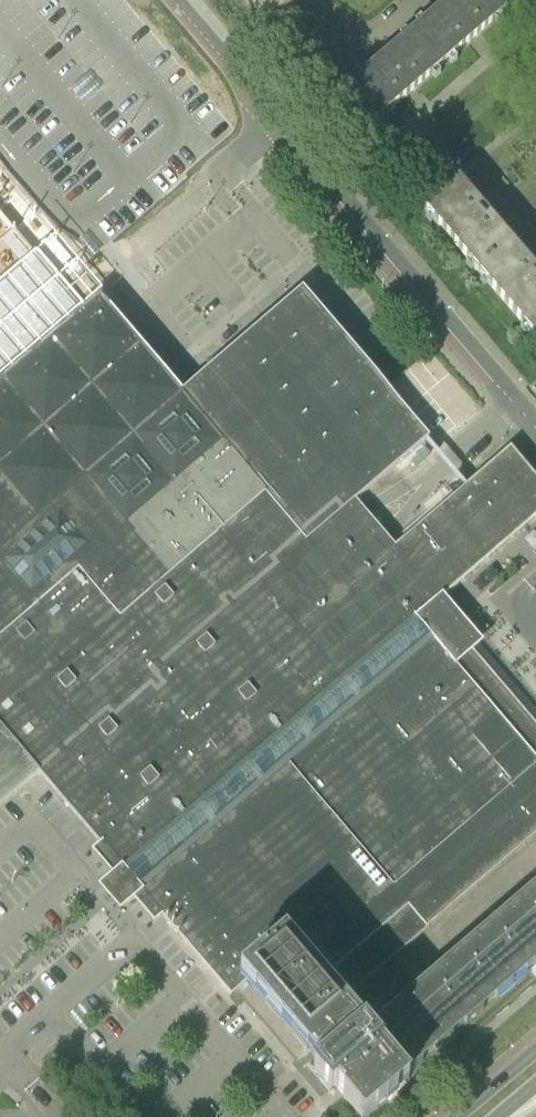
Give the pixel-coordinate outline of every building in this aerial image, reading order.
[(301,0),(246,0),(269,28),(301,0)] [(443,66),(481,33),(507,11),(497,0),(450,0),(414,32),(350,86),(380,121),(418,88),(443,66)] [(514,244),(460,181),(425,210),(480,274),(534,337),(535,336),(535,270),(514,244)] [(535,956),(535,887),(367,1032),(308,963),(320,952),(355,992),(431,926),(535,836),(535,727),(466,645),(458,639),(451,635),(453,623),(451,612),(448,605),(444,599),(444,596),(535,513),(535,471),(511,444),(372,566),(333,521),(430,439),(408,413),(304,289),(259,326),(248,335),(234,348),(224,356),(204,372),(188,386),(183,391),(164,368),(142,347),(104,297),(0,382),(0,515),(37,484),(68,492),(110,540),(276,736),(261,749),(191,808),(174,822),(0,617),(0,807),(13,795),(40,773),(52,787),(41,797),(70,829),(81,819),(102,844),(98,848),(98,853),(112,870),(117,870),(122,867),(143,893),(139,896),(139,901),(154,918),(159,919),(163,915),(232,996),(236,994),(296,1064),(292,1067),(297,1072),(300,1069),(323,1095),(320,1099),(321,1100),(336,1088),(360,1116),(407,1076),(403,1071),(494,993),(535,956)] [(191,808),(43,634),(113,575),(216,696),(261,749),(276,736),(110,540),(68,492),(37,484),(0,515),(0,617),(174,822),(191,808)] [(261,749),(216,696),(113,575),(43,634),(191,808),(261,749)]
